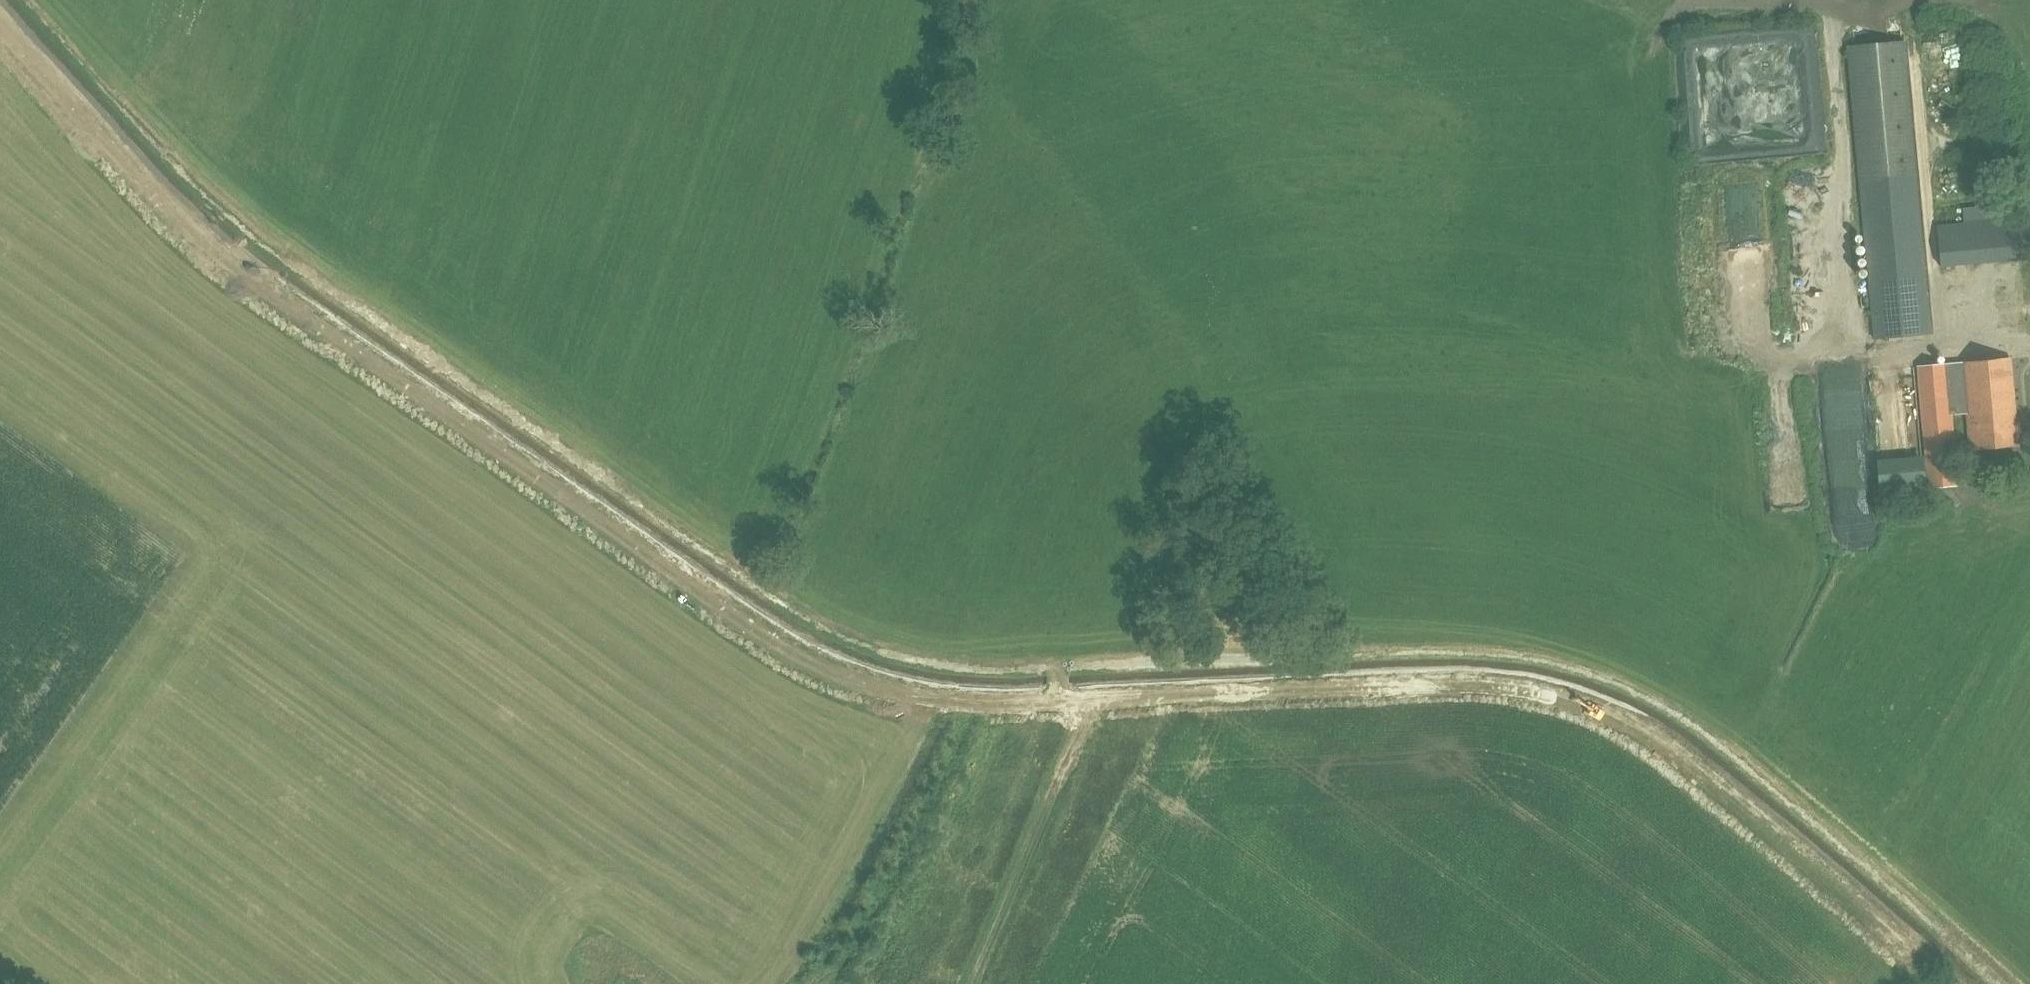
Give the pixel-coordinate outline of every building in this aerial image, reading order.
[(1848,46),(1860,179),(1875,338),(1931,333),(1904,40),(1848,46)] [(1754,126),(1753,112),(1729,113),(1729,128),(1754,126)] [(1941,266),(2024,258),(2020,217),(1937,226),(1941,266)] [(2011,357),(1963,361),(1962,361),(1967,412),(1970,448),(2019,444),(2011,357)] [(1962,361),(1917,365),(1928,487),(1958,484),(1952,413),(1967,412),(1962,361)]
